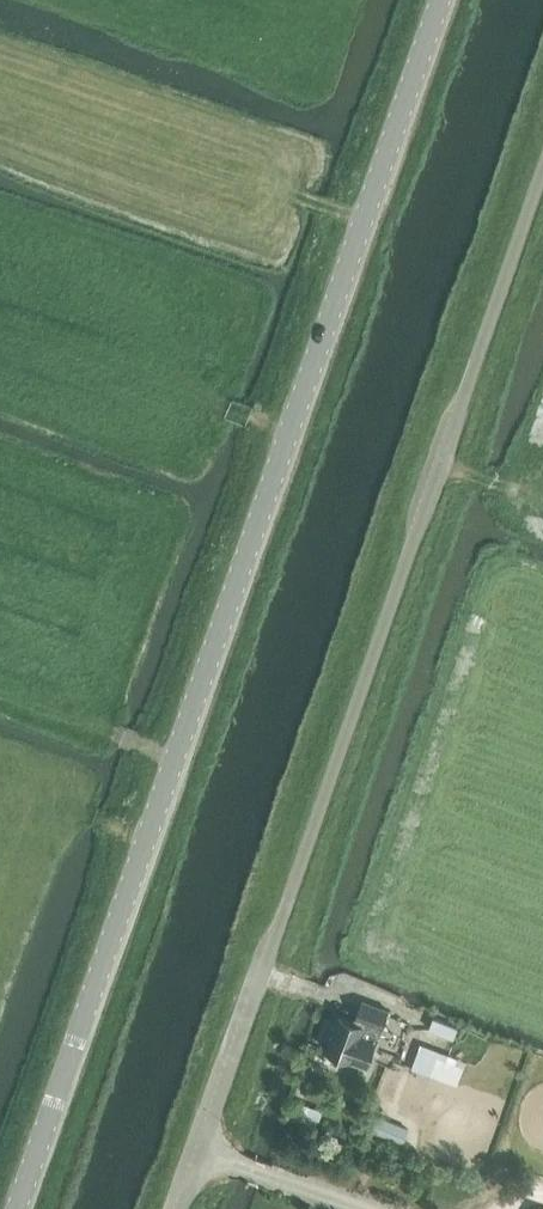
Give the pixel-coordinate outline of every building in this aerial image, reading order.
[(326,1050),(368,1064),(389,1010),(361,1001),(354,1022),(338,1017),(326,1050)] [(413,1067),(430,1073),(437,1053),(420,1047),(413,1067)] [(384,1081),(402,1088),(412,1062),(394,1055),(384,1081)] [(293,1116),(312,1123),(317,1107),(299,1100),(293,1116)] [(381,1134),(402,1143),(408,1129),(387,1120),(381,1134)]
